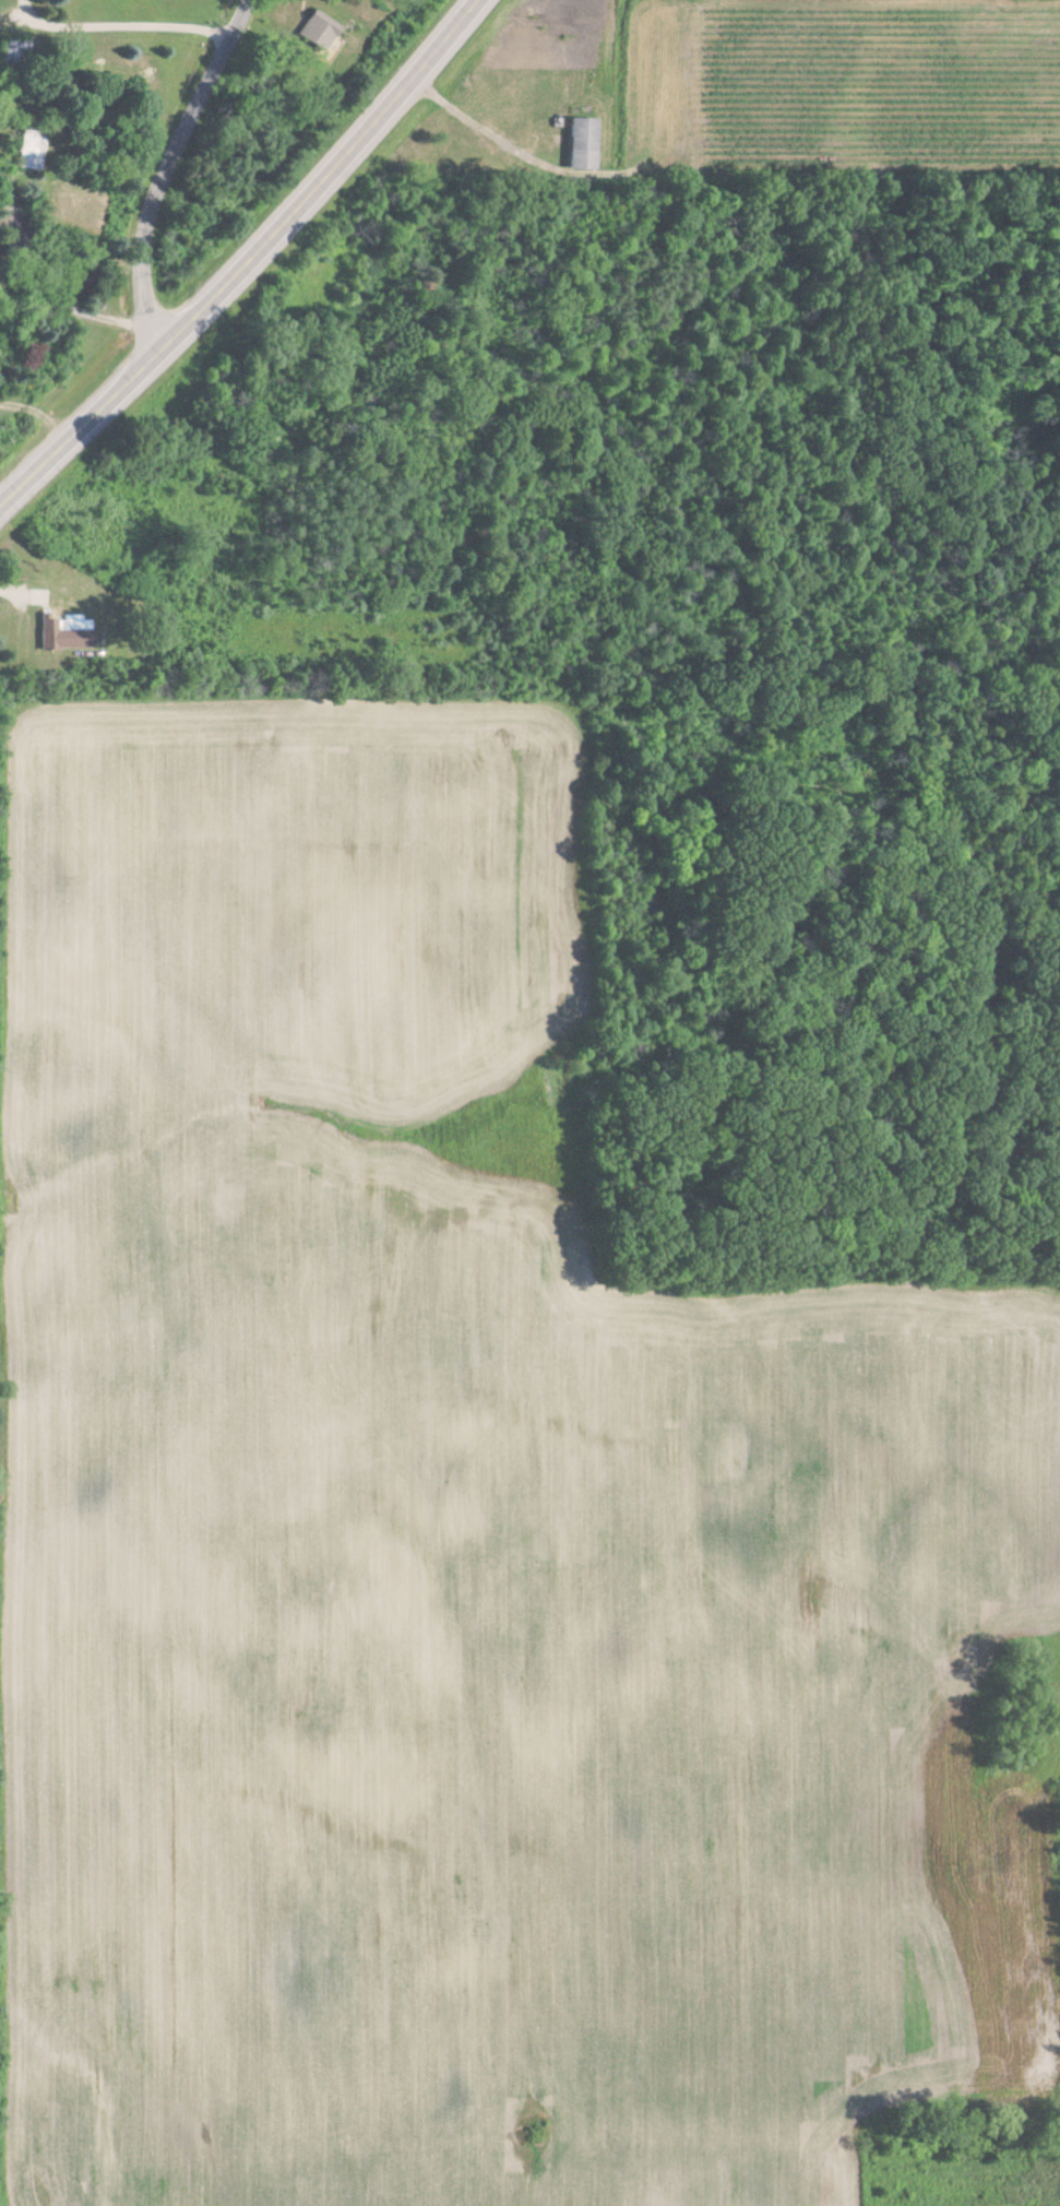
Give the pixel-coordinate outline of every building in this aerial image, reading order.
[(337,25),(309,10),(294,37),(324,52),(337,25)] [(592,119),(565,119),(564,169),(591,170),(592,119)] [(37,168),(36,130),(16,131),(18,160),(15,161),(15,169),(37,168)] [(90,650),(91,621),(83,620),(81,616),(63,615),(63,622),(40,621),(39,646),(48,643),(51,635),(65,631),(68,631),(68,640),(55,639),(59,649),(90,650)]
